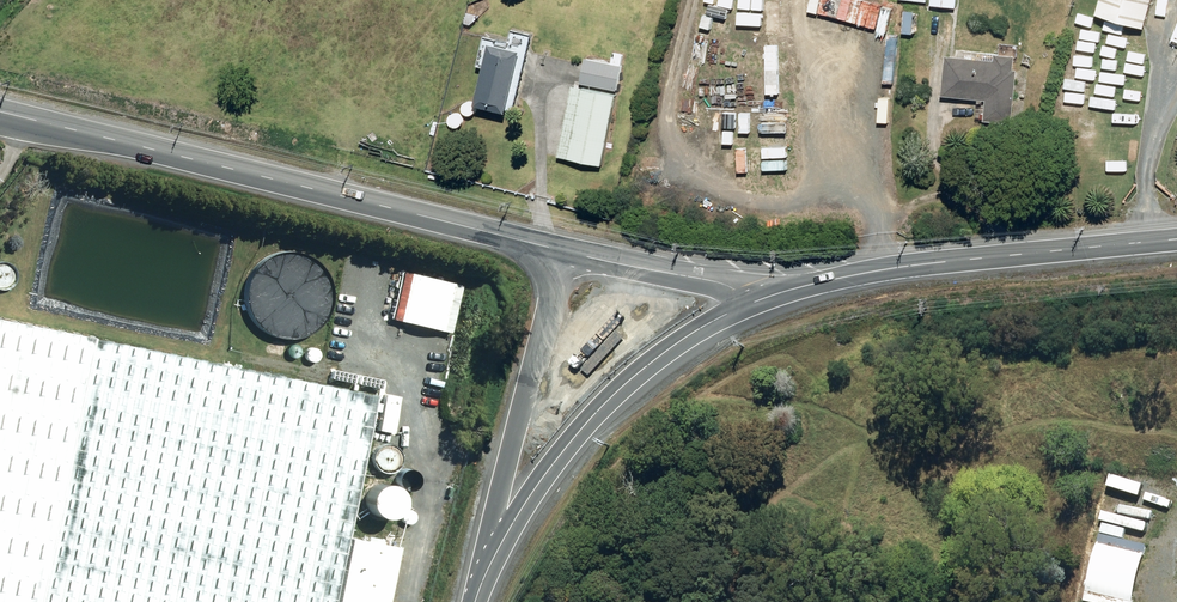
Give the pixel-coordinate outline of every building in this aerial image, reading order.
[(929,8),(955,10),(956,0),(930,0),(929,8)] [(1092,17),(1141,32),(1150,0),(1098,0),(1092,17)] [(924,6),(885,2),(882,40),(921,43),(924,6)] [(518,27),(514,44),(505,42),(506,38),(490,34),(482,63),(493,66),(484,102),(515,110),(516,109),(518,109),(538,32),(518,27)] [(610,66),(583,60),(578,85),(615,93),(622,57),(612,55),(610,66)] [(992,63),(943,59),(939,98),(976,102),(976,106),(983,107),(982,123),(1010,126),(1015,72),(1011,71),(1012,66),(1013,59),(993,57),(992,63)] [(614,98),(570,89),(556,159),(599,168),(614,98)] [(228,223),(208,310),(418,357),(438,270),(228,223)] [(0,324),(0,601),(336,601),(378,403),(0,324)] [(382,406),(384,407),(386,408),(388,408),(390,407),(392,405),(393,404),(393,401),(393,399),(392,397),(390,396),(388,395),(386,395),(384,396),(382,397),(381,399),(381,400),(381,402),(381,404),(382,406)] [(399,409),(401,411),(403,411),(406,411),(408,410),(409,409),(410,407),(410,405),(410,403),(409,401),(407,399),(405,399),(403,399),(401,399),(400,400),(398,402),(398,404),(398,406),(398,408),(399,409)] [(415,412),(416,414),(419,414),(421,414),(423,413),(424,412),(425,410),(426,408),(425,405),(424,404),(422,402),(420,402),(418,402),(416,402),(415,403),(414,405),(413,407),(413,409),(413,411),(415,412)] [(380,467),(384,470),(388,471),(393,471),(397,469),(400,466),(402,462),(403,457),(402,453),(400,449),(396,446),(392,445),(388,445),(384,446),(380,448),(378,452),(376,455),(376,460),(378,463),(380,467)] [(379,499),(382,502),(386,505),(391,506),(395,506),(400,504),(403,500),(405,496),(406,491),(404,487),(402,483),(398,480),(393,479),(389,479),(385,480),(382,482),(379,486),(378,490),(378,494),(379,499)] [(344,601),(389,601),(400,541),(356,533),(344,601)]
